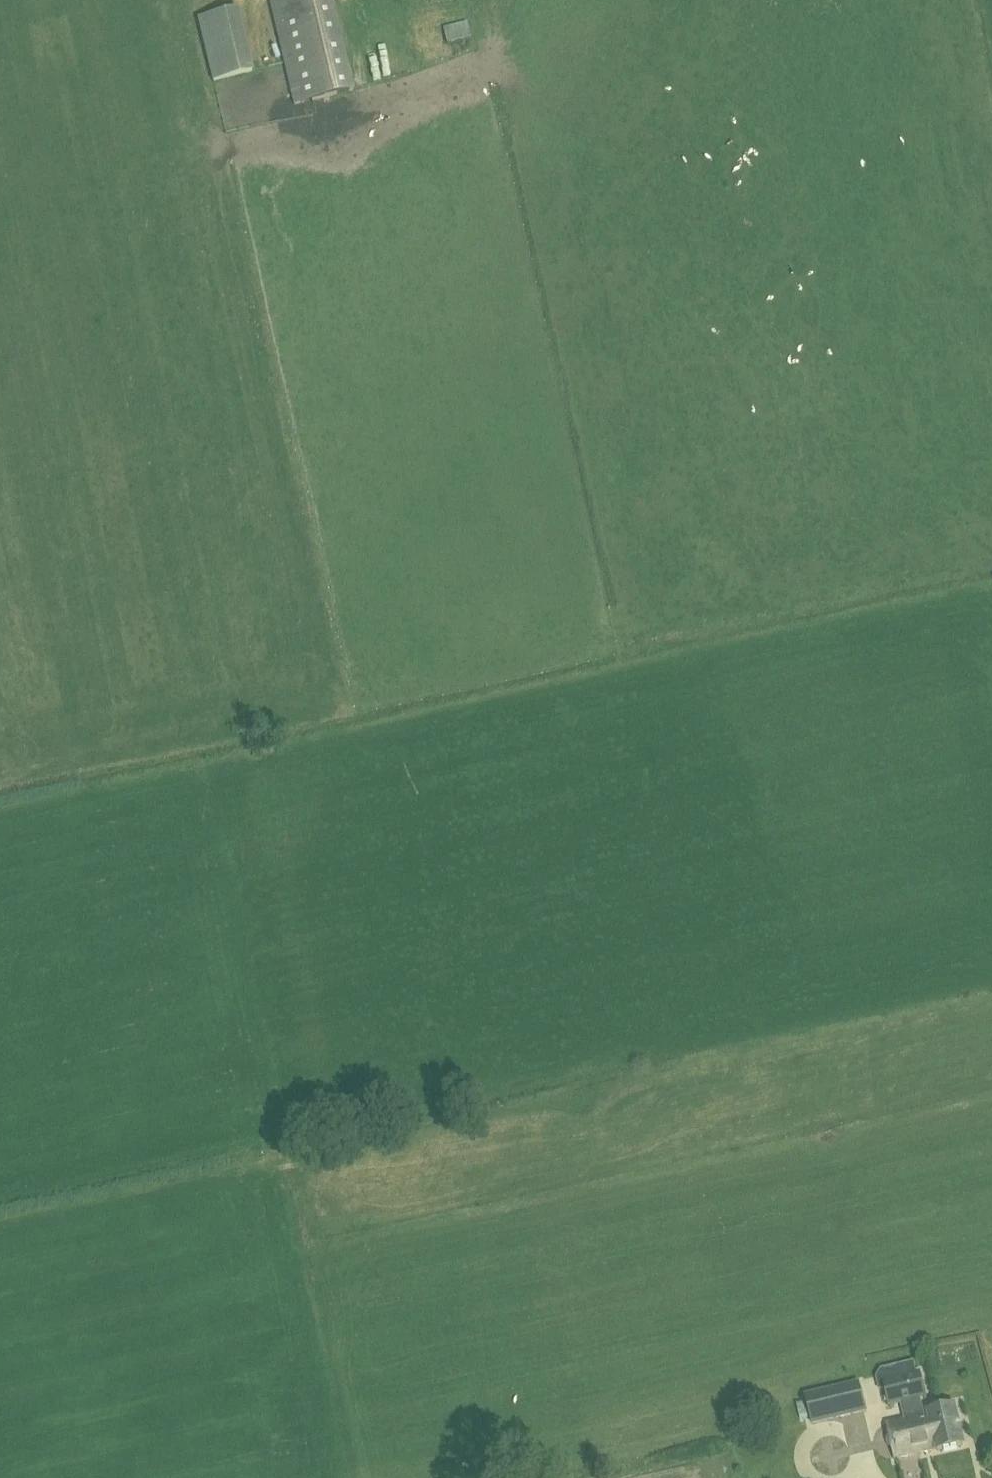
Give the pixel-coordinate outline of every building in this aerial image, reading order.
[(332,0),(269,0),(294,105),(354,91),(332,0)] [(212,82),(254,72),(238,8),(197,18),(212,82)] [(467,22),(443,28),(447,44),(470,38),(467,22)] [(926,1395),(920,1372),(883,1381),(889,1403),(926,1395)] [(859,1386),(807,1398),(813,1424),(865,1412),(859,1386)] [(928,1410),(929,1413),(887,1422),(895,1456),(934,1447),(937,1447),(937,1449),(963,1443),(954,1404),(928,1410)]
